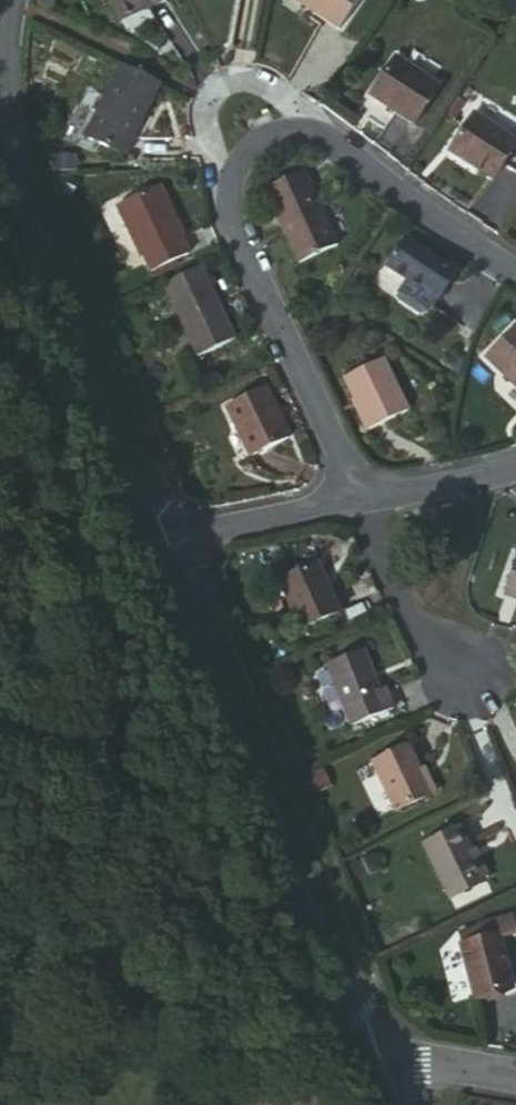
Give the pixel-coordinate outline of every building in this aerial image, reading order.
[(116,19),(160,0),(108,0),(116,19)] [(338,26),(357,0),(300,0),(338,26)] [(397,52),(357,110),(385,130),(398,110),(415,122),(443,81),(397,52)] [(157,78),(117,59),(82,131),(122,151),(157,78)] [(450,148),(494,178),(515,145),(515,139),(475,111),(450,148)] [(266,192),(298,265),(337,249),(303,175),(266,192)] [(157,178),(111,200),(135,254),(142,251),(148,268),(186,250),(179,235),(184,232),(157,178)] [(406,236),(389,264),(410,278),(402,291),(404,299),(423,312),(431,310),(440,297),(441,298),(459,270),(406,236)] [(161,276),(169,292),(196,350),(234,333),(206,275),(199,258),(161,276)] [(505,357),(515,373),(515,350),(505,357)] [(382,361),(342,381),(364,430),(404,413),(382,361)] [(225,404),(249,455),(289,436),(266,385),(225,404)] [(277,578),(301,628),(340,608),(332,591),(328,594),(313,559),(277,578)] [(330,657),(350,699),(385,683),(367,640),(330,657)] [(385,683),(350,699),(357,721),(402,701),(393,679),(385,683)] [(426,791),(413,766),(404,743),(372,759),(394,808),(426,791)] [(422,761),(413,766),(426,791),(434,787),(422,761)] [(429,849),(445,889),(481,875),(465,834),(429,849)] [(481,875),(445,889),(450,896),(484,881),(481,875)] [(460,945),(478,996),(515,984),(498,931),(460,945)]
